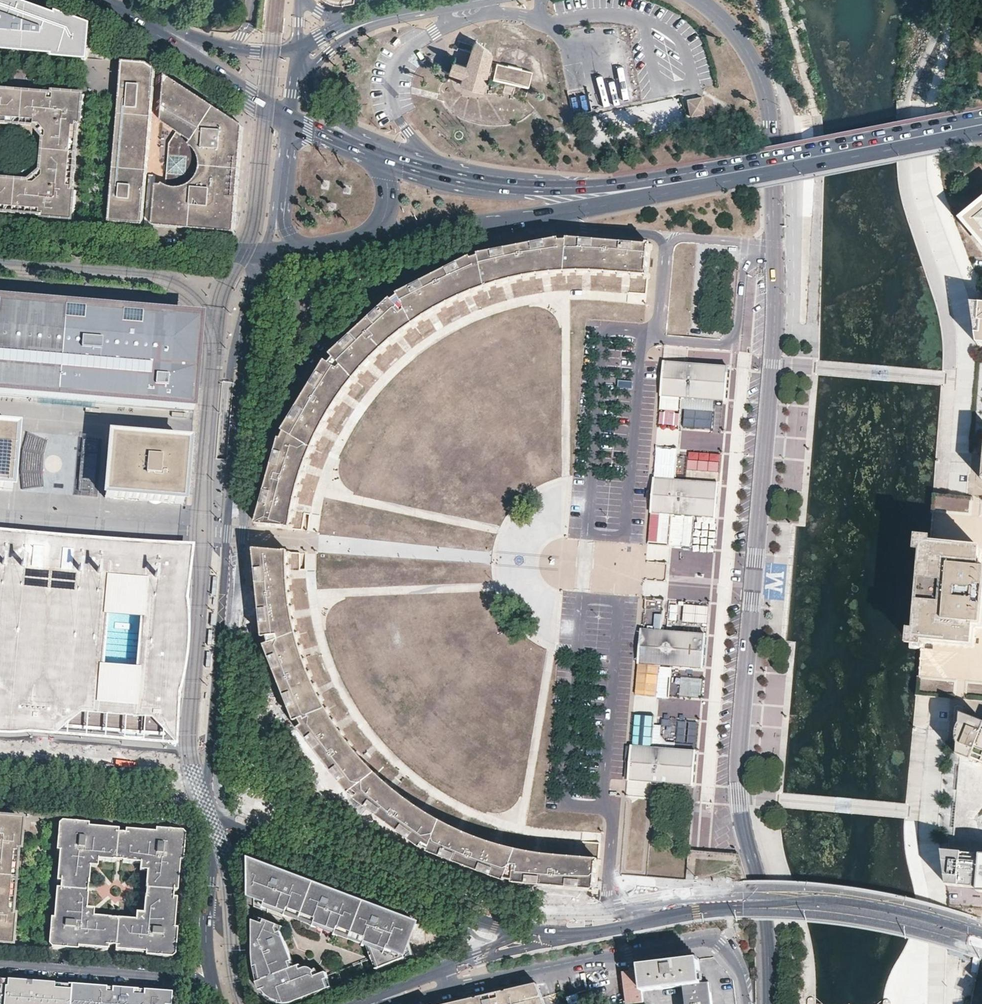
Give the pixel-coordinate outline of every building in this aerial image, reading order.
[(18,49),(19,44),(29,45),(29,50),(53,52),(53,54),(86,57),(89,24),(59,14),(58,16),(27,5),(12,0),(0,0),(0,48),(18,49)] [(462,83),(483,89),(494,55),(475,42),(467,67),(455,63),(452,72),(465,76),(462,83)] [(143,225),(158,69),(147,62),(124,61),(110,222),(143,225)] [(511,83),(528,87),(531,72),(521,69),(522,65),(516,64),(510,62),(509,65),(496,62),(492,78),(511,83)] [(167,75),(154,226),(235,232),(243,126),(167,75)] [(0,124),(14,125),(17,93),(0,92),(0,125),(0,124)] [(75,126),(79,127),(82,95),(52,92),(51,98),(49,98),(49,96),(25,94),(22,126),(34,127),(43,138),(42,151),(74,153),(76,129),(75,129),(75,126)] [(21,94),(17,93),(14,125),(18,126),(22,126),(25,94),(21,94)] [(705,114),(702,97),(687,100),(690,117),(705,114)] [(74,153),(42,151),(41,154),(41,159),(73,161),(73,157),(74,153)] [(16,179),(14,211),(39,213),(39,212),(41,212),(41,216),(71,219),(74,188),(69,187),(69,186),(71,186),(73,161),(41,159),(40,171),(31,180),(16,179)] [(7,210),(9,179),(0,178),(0,210),(7,210)] [(13,179),(9,179),(7,210),(10,211),(14,211),(16,179),(13,179)] [(964,221),(981,242),(981,206),(964,221)] [(258,522),(258,527),(294,529),(294,528),(296,513),(296,511),(297,507),(298,502),(303,481),(307,472),(308,468),(310,464),(315,449),(322,435),(324,431),(326,427),(333,415),(343,401),(346,397),(348,393),(357,382),(369,369),(372,367),(375,364),(398,342),(401,339),(405,336),(416,327),(429,320),(431,319),(435,316),(438,314),(449,308),(466,299),(470,298),(474,296),(477,295),(503,286),(505,286),(507,285),(512,284),(530,279),(543,277),(547,276),(551,276),(552,276),(572,273),(583,273),(588,274),(591,274),(592,274),(612,276),(623,277),(627,278),(632,278),(647,280),(649,280),(653,245),(567,239),(567,242),(560,242),(560,239),(477,255),(478,258),(472,261),(471,258),(413,286),(396,296),(398,298),(393,302),(391,300),(331,355),(335,359),(330,364),(327,360),(284,431),(286,432),(283,439),(281,438),(258,522)] [(0,302),(0,395),(34,398),(34,405),(92,411),(93,404),(190,413),(192,388),(154,385),(154,375),(180,377),(181,361),(183,361),(185,329),(184,318),(0,302)] [(979,305),(972,304),(978,346),(981,346),(981,305),(979,305)] [(662,397),(682,398),(715,401),(725,402),(728,367),(665,362),(662,391),(662,397)] [(682,398),(662,397),(660,411),(659,427),(680,429),(681,409),(682,398)] [(682,398),(681,409),(715,412),(715,401),(682,398)] [(0,429),(0,489),(10,489),(15,431),(0,429)] [(99,438),(82,437),(77,494),(93,496),(99,438)] [(188,447),(109,440),(104,499),(111,499),(148,503),(174,505),(183,506),(188,447)] [(676,479),(678,458),(678,448),(660,447),(657,478),(676,479)] [(678,458),(676,479),(716,483),(718,461),(678,458)] [(676,479),(657,478),(655,478),(652,513),(673,515),(715,519),(718,483),(716,483),(676,479)] [(970,509),(970,497),(933,496),(932,508),(970,509)] [(670,546),(673,515),(652,513),(649,544),(670,546)] [(673,515),(670,546),(712,550),(715,519),(673,515)] [(0,528),(0,732),(2,732),(8,732),(15,731),(21,731),(29,731),(175,743),(180,693),(185,674),(187,661),(188,649),(189,634),(189,620),(189,609),(188,596),(192,544),(0,528)] [(928,540),(917,539),(916,555),(922,555),(921,574),(918,610),(916,632),(910,632),(909,648),(920,648),(923,649),(924,642),(973,646),(974,628),(981,629),(981,568),(979,568),(981,550),(931,546),(931,540),(928,540)] [(292,553),(292,552),(257,549),(256,555),(264,640),(269,639),(270,643),(266,645),(297,723),(302,721),(304,725),(300,728),(350,795),(352,793),(357,799),(355,800),(371,812),(423,850),(424,848),(430,851),(429,853),(505,882),(506,879),(513,882),(512,884),(599,892),(601,858),(600,858),(583,859),(580,859),(578,859),(574,859),(562,859),(559,858),(544,856),(539,856),(535,855),(526,854),(505,849),(502,848),(498,847),(493,845),(485,843),(464,834),(462,833),(459,832),(456,830),(442,823),(430,816),(427,815),(424,812),(419,808),(399,793),(396,790),(393,788),(388,784),(378,774),(367,761),(364,758),(361,755),(349,737),(343,729),(340,724),(338,721),(329,707),(322,694),(320,690),(319,686),(312,670),(307,657),(306,652),(304,649),(300,634),(296,618),(295,613),(295,610),(293,578),(293,574),(293,569),(292,553)] [(659,667),(665,667),(702,670),(704,655),(705,634),(685,632),(662,630),(665,601),(665,599),(644,597),(636,696),(657,698),(659,667)] [(662,630),(685,632),(688,603),(665,601),(662,630)] [(659,667),(657,698),(668,699),(670,677),(664,677),(665,667),(659,667)] [(958,711),(955,753),(963,756),(970,759),(971,756),(981,760),(981,720),(958,711)] [(652,747),(654,726),(655,716),(634,714),(631,745),(652,747)] [(654,726),(652,747),(674,749),(674,742),(666,741),(660,735),(661,726),(654,726)] [(81,748),(50,745),(49,750),(80,753),(81,748)] [(652,747),(631,745),(630,755),(628,779),(692,785),(695,750),(674,749),(652,747)] [(0,818),(0,877),(14,878),(16,850),(20,851),(22,820),(0,818)] [(90,868),(90,860),(98,861),(115,862),(115,861),(118,835),(118,830),(88,827),(87,825),(64,823),(59,827),(57,849),(60,852),(57,882),(62,883),(87,885),(88,885),(90,868)] [(123,863),(140,864),(147,865),(147,872),(145,889),(147,889),(172,892),(177,892),(180,862),(182,861),(184,838),(180,833),(157,831),(155,833),(126,831),(125,835),(123,862),(123,863)] [(121,835),(118,835),(115,861),(119,862),(123,862),(125,835),(121,835)] [(980,854),(979,862),(960,861),(961,852),(942,851),(946,884),(977,887),(977,891),(981,891),(981,854),(980,854)] [(980,854),(961,852),(960,861),(979,862),(980,854)] [(98,861),(90,860),(90,868),(98,868),(98,861)] [(336,894),(294,878),(293,881),(285,877),(286,875),(253,863),(253,947),(253,956),(254,964),(259,984),(262,989),(268,997),(272,999),(277,1002),(284,1003),(293,1003),(413,955),(408,941),(412,929),(414,930),(417,924),(395,915),(394,918),(385,915),(386,912),(344,897),(343,899),(335,896),(336,894)] [(0,877),(0,885),(13,886),(14,881),(14,878),(0,877)] [(87,887),(87,885),(62,883),(62,885),(62,890),(86,893),(87,887)] [(14,915),(11,914),(13,886),(0,885),(0,943),(12,944),(14,915)] [(172,892),(147,889),(146,892),(146,897),(172,899),(172,895),(172,892)] [(110,919),(93,917),(85,916),(86,909),(88,892),(86,893),(62,890),(57,890),(54,918),(51,920),(50,942),(54,948),(75,950),(78,947),(107,950),(107,945),(110,920),(110,919)] [(145,897),(143,914),(143,921),(136,920),(118,919),(118,920),(115,946),(115,950),(144,952),(148,956),(168,957),(174,953),(176,932),(174,930),(177,899),(172,899),(146,897),(145,897)] [(115,946),(118,920),(114,920),(110,920),(107,945),(111,946),(115,946)] [(684,987),(701,984),(698,961),(639,967),(642,991),(684,987)] [(639,967),(639,964),(628,966),(628,970),(624,971),(626,1003),(643,1001),(642,991),(639,967)] [(70,993),(53,992),(53,987),(37,985),(25,984),(24,998),(17,997),(18,984),(8,983),(8,988),(0,988),(0,983),(0,1003),(69,1003),(70,993)] [(701,984),(684,987),(686,1003),(713,1003),(711,983),(701,984)] [(25,984),(18,984),(17,997),(24,998),(25,984)] [(536,985),(528,986),(530,995),(539,993),(536,985)] [(539,993),(530,995),(528,986),(493,994),(494,999),(483,1002),(482,997),(450,1003),(543,1003),(539,993)] [(70,988),(70,993),(69,1003),(166,1003),(167,995),(144,994),(70,988)] [(580,1002),(576,992),(563,997),(566,1003),(576,1003),(580,1002)] [(602,994),(580,1002),(576,1003),(606,1003),(602,994)]
